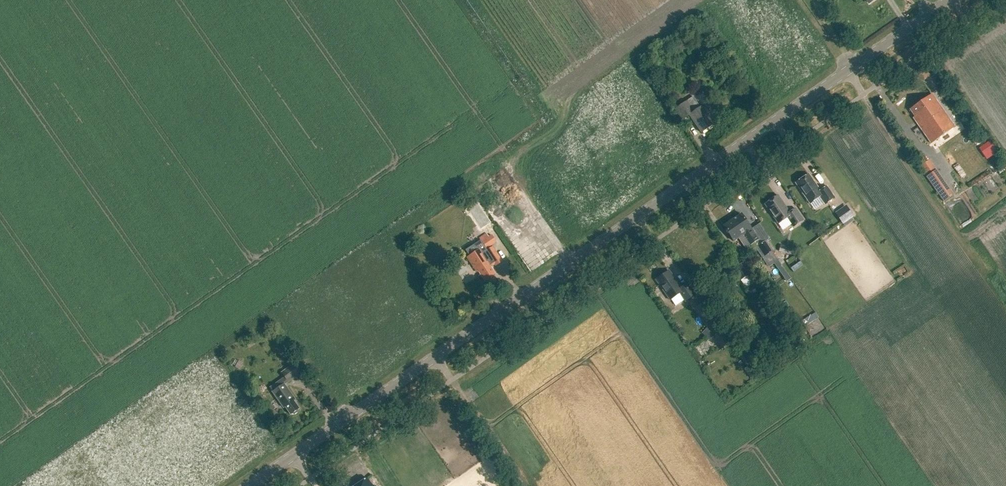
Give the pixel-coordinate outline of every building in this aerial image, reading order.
[(932,94),(910,110),(915,117),(913,118),(931,144),(955,127),(932,94)] [(689,115),(701,133),(714,124),(708,115),(711,113),(706,107),(703,108),(702,106),(700,107),(693,97),(674,110),(682,121),(689,115)] [(921,166),(945,200),(953,195),(929,160),(921,166)] [(796,183),(810,204),(820,197),(825,205),(835,198),(827,186),(820,191),(809,174),(796,183)] [(787,218),(794,227),(803,220),(795,209),(790,213),(778,195),(765,204),(778,224),(787,218)] [(837,216),(843,224),(853,217),(848,209),(837,216)] [(759,245),(765,241),(770,238),(760,223),(751,229),(741,214),(731,221),(734,226),(736,224),(751,245),(757,241),(759,245)] [(483,220),(490,233),(497,228),(489,216),(483,220)] [(746,248),(751,245),(736,224),(734,226),(731,221),(724,226),(734,242),(739,238),(746,248)] [(481,238),(488,249),(499,243),(494,235),(490,237),(488,233),(481,238)] [(758,246),(765,256),(772,251),(765,241),(759,245),(758,246)] [(779,251),(794,255),(795,249),(780,246),(779,251)] [(481,282),(483,282),(485,281),(486,281),(495,275),(490,267),(495,264),(496,266),(502,261),(493,247),(486,251),(493,261),(489,264),(479,250),(467,257),(477,272),(479,271),(481,274),(479,276),(478,278),(481,282)] [(715,267),(721,274),(727,268),(721,261),(715,267)] [(748,276),(740,264),(733,269),(741,280),(748,276)] [(687,284),(681,288),(669,271),(656,280),(670,301),(680,294),(685,302),(695,295),(687,284)] [(696,308),(706,322),(715,316),(705,302),(696,308)] [(799,319),(802,325),(816,319),(813,313),(799,319)] [(701,333),(709,340),(714,334),(707,327),(701,333)] [(254,340),(246,345),(249,349),(257,343),(254,340)] [(296,365),(282,375),(284,379),(281,381),(283,384),(301,371),(296,365)] [(743,369),(750,378),(754,375),(747,366),(743,369)] [(277,389),(276,387),(274,388),(276,390),(273,392),(283,407),(285,406),(291,415),(292,414),(294,414),(294,415),(298,412),(298,410),(299,409),(293,401),(295,400),(284,384),(277,389)] [(367,478),(355,485),(373,485),(367,478)]
